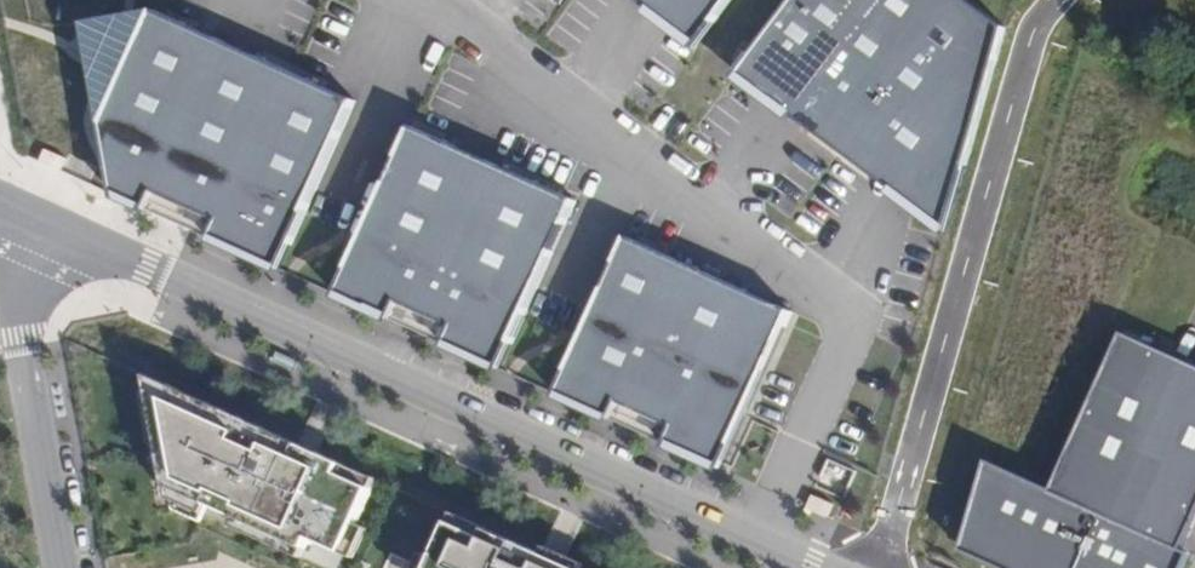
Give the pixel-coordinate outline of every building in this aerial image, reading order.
[(671,26),(699,46),(733,0),(637,0),(671,26)] [(716,53),(737,69),(765,91),(816,130),(846,152),(876,174),(939,220),(998,13),(980,0),(759,0),(716,53)] [(114,197),(279,271),(305,214),(318,185),(356,102),(326,89),(295,76),(261,62),(204,32),(175,19),(155,10),(100,31),(103,126),(114,197)] [(361,239),(335,296),(500,370),(527,312),(539,286),(577,201),(491,163),(450,144),(419,131),(412,127),(374,210),(361,239)] [(47,149),(41,163),(64,173),(70,159),(47,149)] [(583,338),(557,396),(721,470),(793,313),(671,258),(628,238),(595,312),(583,338)] [(960,552),(995,567),(1184,567),(1190,554),(1180,551),(1194,520),(1194,366),(1124,333),(1052,491),(987,461),(960,552)] [(363,563),(391,499),(358,484),(363,474),(308,450),(160,384),(162,399),(169,398),(193,520),(220,532),(228,515),(326,558),(330,549),(363,563)] [(358,484),(391,499),(396,490),(363,474),(358,484)] [(814,496),(807,510),(829,520),(835,506),(814,496)] [(552,560),(475,525),(455,567),(570,567),(552,560)]
